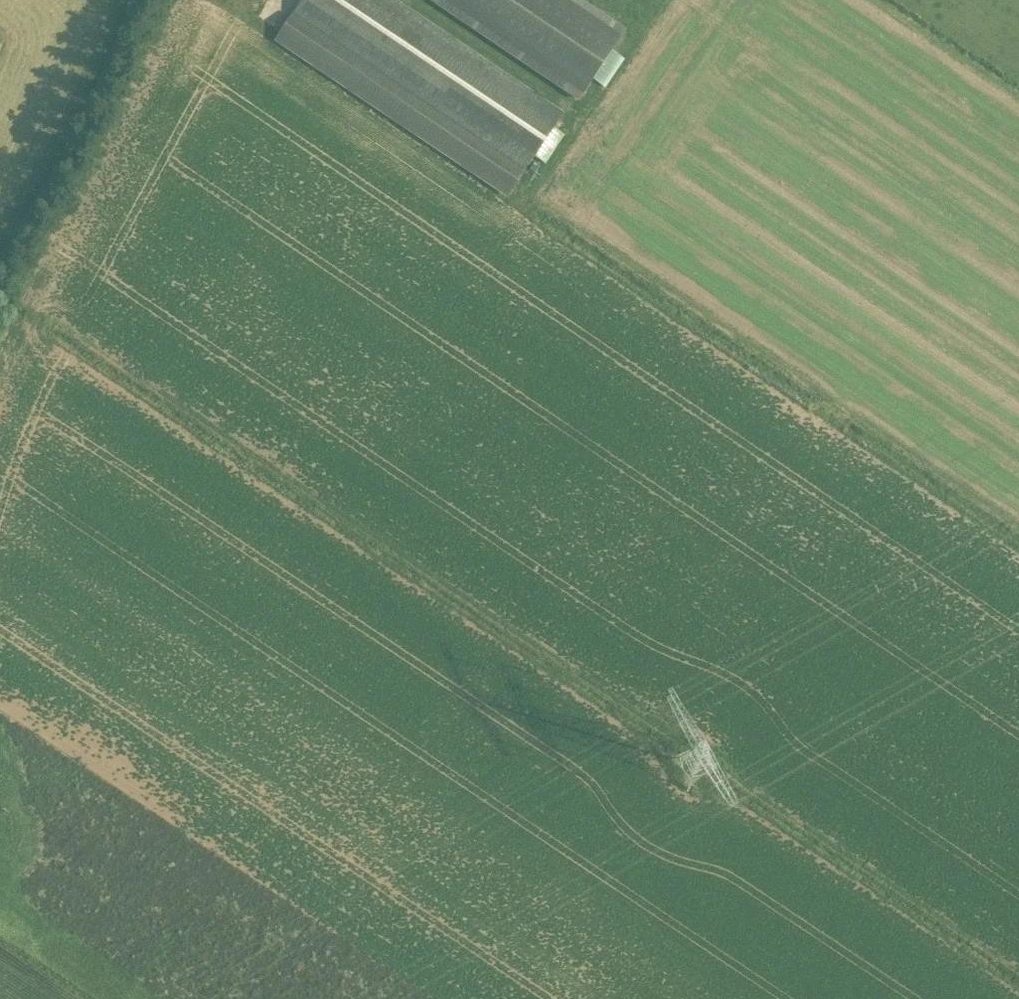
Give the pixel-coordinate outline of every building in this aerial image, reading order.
[(274,41),(507,197),(534,156),(545,163),(564,135),(553,128),(564,112),(397,0),(301,0),(280,31),(274,41)] [(624,59),(611,51),(625,30),(581,0),(432,0),(579,98),(592,79),(605,87),(624,59)]
